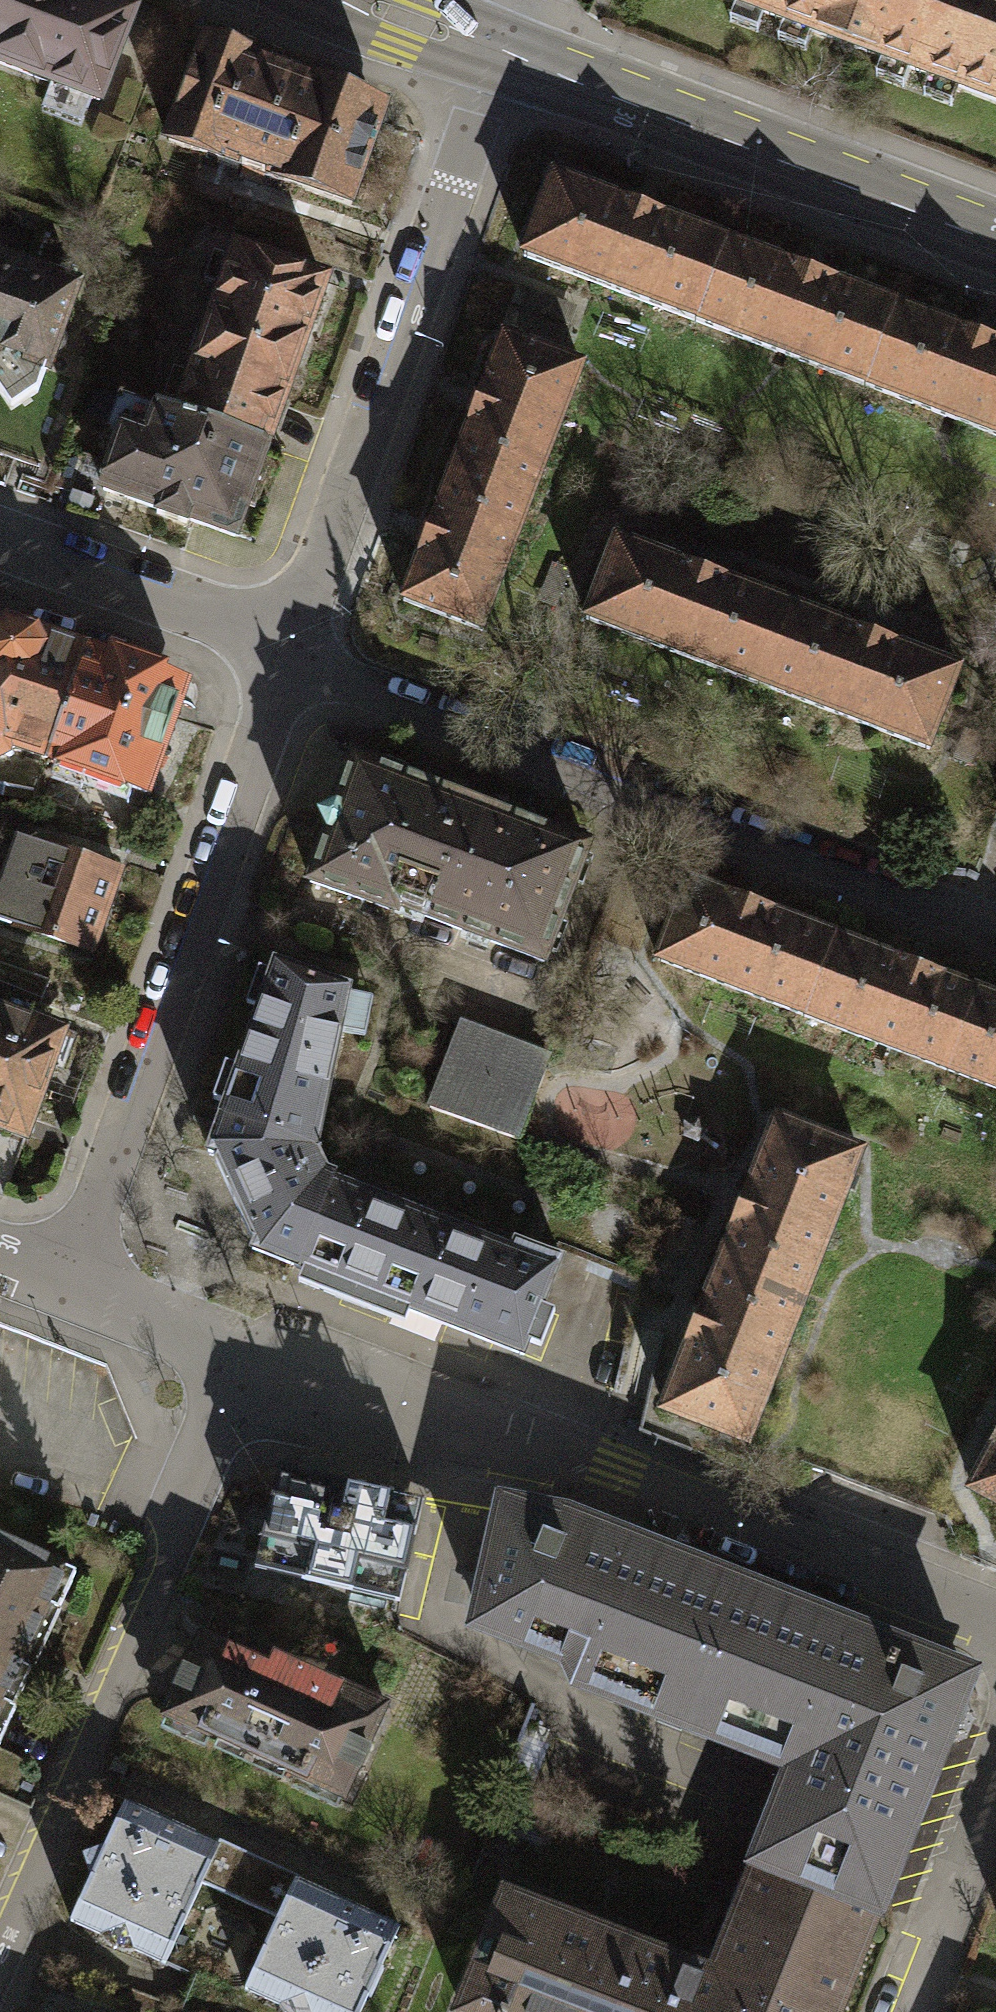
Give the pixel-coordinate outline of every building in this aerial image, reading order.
[(83,0),(0,0),(0,84),(113,125),(150,24),(83,0)] [(773,28),(784,0),(700,0),(773,28)] [(921,86),(955,0),(784,0),(773,28),(921,86)] [(921,86),(995,115),(995,0),(955,0),(921,86)] [(378,113),(196,47),(161,140),(344,206),(378,113)] [(507,249),(679,315),(711,233),(539,168),(507,249)] [(679,315),(852,381),(883,299),(711,233),(679,315)] [(340,278),(235,244),(178,417),(282,451),(340,278)] [(32,263),(0,251),(0,351),(32,263)] [(32,263),(0,351),(0,387),(16,412),(43,394),(49,378),(55,379),(88,283),(32,263)] [(518,286),(503,330),(563,351),(578,307),(518,286)] [(995,436),(995,342),(883,299),(852,381),(995,436)] [(469,399),(445,467),(530,498),(580,357),(563,351),(503,330),(495,327),(469,399)] [(250,548),(282,451),(178,417),(136,403),(104,500),(250,548)] [(481,638),(530,498),(445,467),(395,608),(481,638)] [(573,612),(749,678),(780,596),(697,565),(604,530),(573,612)] [(866,629),(780,596),(749,678),(924,744),(955,663),(866,629)] [(71,746),(110,633),(10,599),(0,628),(0,722),(71,746)] [(210,666),(110,633),(71,746),(171,780),(210,666)] [(389,904),(423,917),(446,856),(459,861),(479,809),(345,758),(299,878),(386,911),(389,904)] [(578,846),(479,809),(459,861),(446,856),(423,917),(535,959),(578,846)] [(29,815),(0,898),(0,901),(106,938),(136,852),(29,815)] [(637,958),(783,1012),(815,926),(669,872),(637,958)] [(783,1012),(929,1066),(961,981),(815,926),(783,1012)] [(346,989),(274,963),(207,1160),(248,1252),(521,1359),(559,1260),(513,1243),(505,1260),(325,1187),(327,1178),(309,1143),(346,989)] [(0,976),(0,1107),(48,1125),(91,1010),(0,976)] [(995,1091),(995,994),(961,981),(929,1066),(995,1091)] [(540,1056),(452,1022),(420,1105),(508,1139),(540,1056)] [(777,1120),(721,1265),(802,1297),(859,1151),(777,1120)] [(748,1442),(802,1297),(721,1265),(664,1409),(748,1442)] [(960,1490),(995,1508),(995,1418),(960,1490)] [(256,1567),(327,1582),(349,1480),(278,1465),(256,1567)] [(419,1495),(349,1480),(327,1582),(397,1597),(419,1495)] [(566,1679),(674,1720),(726,1587),(555,1518),(497,1512),(469,1623),(576,1665),(566,1679)] [(0,1531),(0,1728),(69,1559),(0,1531)] [(958,1676),(726,1587),(674,1720),(788,1764),(752,1858),(870,1903),(958,1676)] [(209,1613),(167,1704),(345,1785),(387,1694),(209,1613)] [(216,1844),(123,1802),(70,1920),(163,1961),(199,1882),(216,1844)] [(296,1879),(216,1844),(199,1882),(278,1917),(296,1879)] [(677,1964),(659,2011),(828,2011),(870,1903),(752,1858),(706,1976),(677,1964)] [(296,1879),(278,1917),(246,1990),(294,2011),(359,2011),(398,1925),(296,1879)] [(677,1964),(496,1894),(450,2011),(659,2011),(677,1964)]
